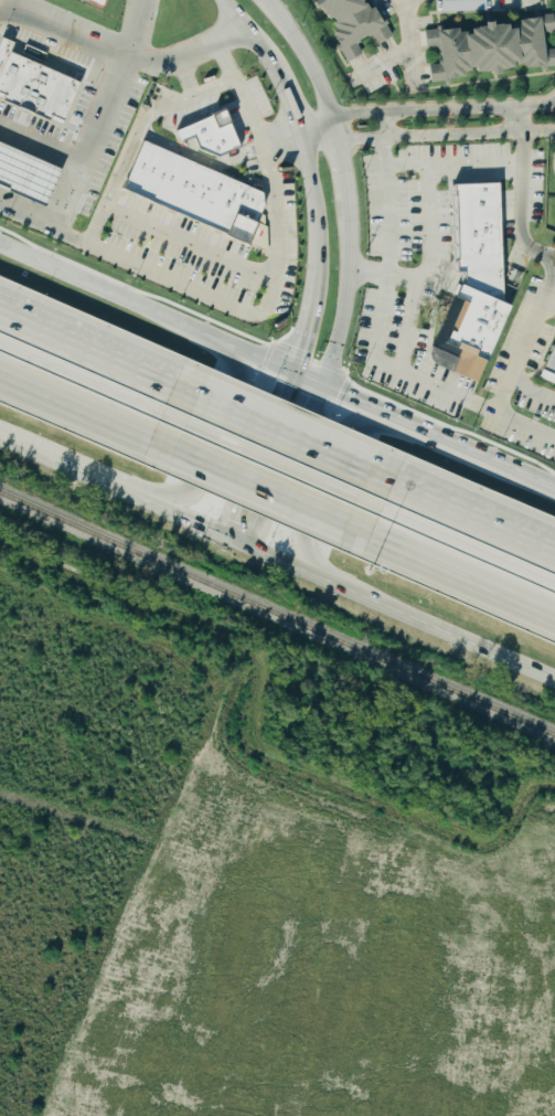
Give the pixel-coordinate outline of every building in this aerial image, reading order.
[(369,0),(314,0),(346,61),(361,54),(355,44),(372,35),(376,44),(389,38),(369,0)] [(546,50),(544,33),(554,32),(553,20),(424,31),(426,49),(438,47),(440,64),(428,65),(429,79),(554,69),(554,49),(546,50)] [(14,43),(2,38),(0,43),(0,93),(65,119),(81,82),(10,52),(14,43)] [(180,142),(175,130),(210,116),(210,115),(224,108),(230,123),(228,123),(239,147),(217,157),(199,149),(193,137),(180,142)] [(264,205),(246,245),(120,188),(143,137),(260,191),(264,205)] [(46,206),(63,170),(0,143),(0,187),(46,206)] [(430,347),(459,284),(463,286),(463,273),(453,273),(453,261),(456,261),(455,196),(451,196),(451,184),(497,182),(500,302),(511,307),(477,382),(435,363),(431,361),(429,358),(428,354),(429,350),(430,347)] [(537,379),(554,336),(554,386),(537,379)]
